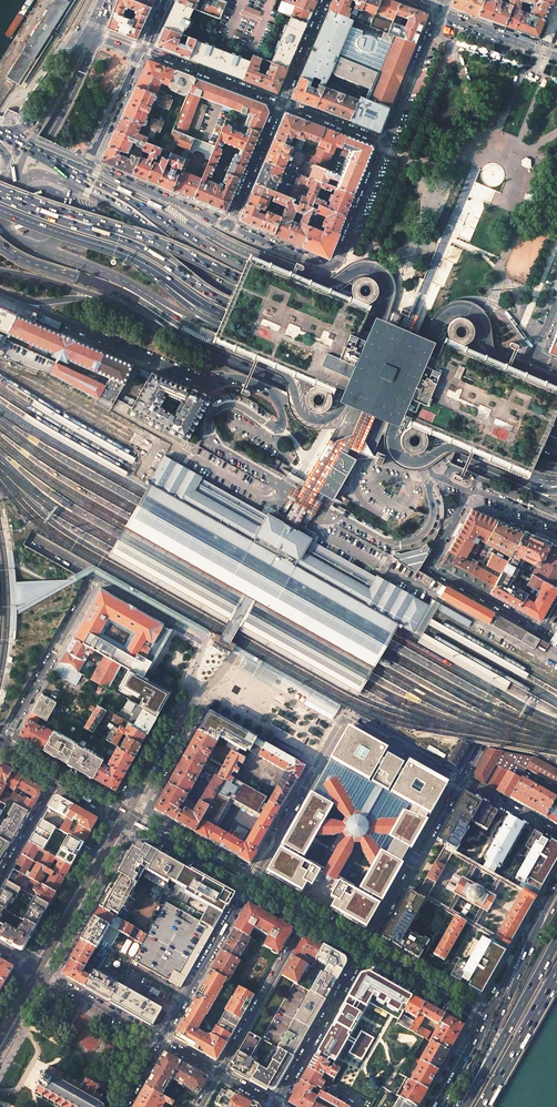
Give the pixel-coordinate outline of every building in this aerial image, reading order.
[(5,32),(5,35),(7,37),(9,36),(34,0),(26,0),(5,32)] [(70,0),(54,0),(6,76),(18,84),(51,31),(70,0)] [(107,28),(119,32),(137,39),(146,20),(152,8),(133,0),(118,0),(107,28)] [(222,0),(176,0),(175,1),(194,9),(219,19),(227,2),(222,0)] [(280,12),(277,11),(273,9),(277,0),(229,0),(214,35),(262,55),(280,12)] [(294,0),(282,0),(282,1),(312,12),(315,5),(317,1),(314,0),(297,0),(296,3),(293,2),(294,0)] [(335,0),(333,0),(330,6),(329,9),(357,20),(361,10),(352,7),(348,5),(335,0)] [(361,10),(365,0),(353,0),(354,3),(352,7),(361,10)] [(361,10),(357,20),(370,25),(381,0),(365,0),(361,10)] [(400,4),(392,1),(390,0),(381,0),(370,25),(387,33),(400,4)] [(450,6),(462,10),(478,16),(484,0),(454,0),(450,6)] [(478,16),(489,20),(505,26),(514,3),(515,0),(509,0),(509,1),(510,5),(497,0),(484,0),(478,16)] [(551,5),(538,0),(515,0),(514,3),(520,5),(522,1),(530,4),(533,3),(529,13),(545,20),(549,11),(551,5)] [(188,21),(194,9),(175,1),(169,14),(163,27),(182,34),(186,27),(187,27),(190,22),(188,21)] [(312,12),(282,1),(277,11),(280,12),(291,17),(307,23),(310,16),(312,12)] [(514,3),(505,26),(510,28),(514,29),(522,11),(519,10),(520,5),(514,3)] [(422,27),(427,14),(412,8),(400,4),(387,33),(415,44),(422,27)] [(311,52),(300,77),(316,83),(319,85),(325,88),(325,87),(328,80),(361,93),(358,100),(350,120),(380,132),(386,118),(400,81),(415,44),(387,33),(370,25),(357,20),(329,9),(313,47),(317,48),(315,52),(312,50),(311,52)] [(527,34),(538,38),(544,24),(545,20),(529,13),(522,11),(514,29),(527,34)] [(275,53),(271,61),(288,67),(294,53),(300,39),(307,23),(291,17),(288,25),(287,25),(275,53)] [(182,34),(163,27),(158,38),(154,46),(172,53),(189,59),(196,40),(197,40),(182,34)] [(205,44),(196,40),(189,59),(196,62),(231,75),(243,80),(251,61),(241,58),(242,56),(239,55),(238,56),(235,55),(235,54),(232,52),(232,54),(215,47),(215,46),(212,45),(211,46),(208,45),(209,43),(205,42),(205,44)] [(257,72),(262,58),(253,55),(251,61),(243,80),(261,86),(277,93),(283,80),(288,67),(271,61),(265,59),(264,62),(270,65),(266,75),(257,72)] [(162,82),(169,85),(175,70),(161,65),(148,60),(142,72),(136,86),(156,94),(160,95),(164,97),(167,90),(162,88),(162,89),(159,88),(162,82)] [(185,74),(175,70),(169,85),(167,90),(164,97),(173,100),(184,104),(188,92),(195,78),(185,74)] [(314,87),(316,83),(300,77),(291,98),(305,103),(316,107),(325,88),(319,85),(318,89),(314,87)] [(245,114),(241,124),(261,131),(269,112),(266,105),(253,100),(195,78),(188,92),(204,98),(240,111),(240,112),(245,114)] [(153,101),(156,94),(136,86),(129,101),(122,117),(143,125),(145,121),(153,101)] [(346,95),(325,87),(325,88),(316,107),(333,114),(350,120),(358,100),(346,95)] [(202,104),(204,98),(188,92),(184,104),(173,129),(194,138),(195,138),(207,106),(202,104)] [(160,95),(156,94),(153,101),(157,102),(156,105),(164,107),(169,109),(173,100),(164,97),(160,95)] [(184,104),(173,100),(169,109),(164,107),(159,120),(164,122),(160,132),(151,129),(145,142),(162,149),(165,150),(173,129),(184,104)] [(296,141),(297,142),(298,138),(306,120),(285,112),(280,125),(274,139),(290,145),(292,140),(291,137),(293,136),(297,138),(296,141)] [(122,117),(115,130),(130,136),(145,142),(151,129),(148,127),(143,125),(122,117)] [(149,123),(145,121),(143,125),(148,127),(151,129),(160,132),(164,122),(159,120),(151,117),(149,123)] [(223,142),(240,149),(238,154),(237,154),(236,154),(235,154),(234,155),(234,156),(227,172),(241,178),(247,164),(261,131),(241,124),(226,118),(215,146),(209,160),(208,164),(215,167),(222,151),(221,147),(222,146),(223,144),(223,142)] [(307,138),(319,142),(325,127),(313,122),(306,120),(298,138),(297,142),(295,148),(301,150),(305,140),(306,141),(307,138)] [(324,150),(317,147),(314,156),(311,163),(314,164),(326,169),(336,145),(342,147),(347,135),(334,130),(325,127),(319,142),(318,145),(325,148),(324,150)] [(194,138),(173,129),(165,150),(172,153),(175,144),(189,149),(194,138)] [(108,145),(127,152),(131,154),(139,158),(145,142),(130,136),(115,130),(112,137),(108,145)] [(338,181),(336,187),(355,194),(359,184),(369,158),(374,146),(347,135),(342,147),(350,151),(348,157),(347,156),(345,157),(345,158),(346,159),(347,160),(342,172),(334,168),(333,171),(326,169),(314,164),(309,178),(328,184),(331,185),(334,179),(338,181)] [(204,158),(209,160),(215,146),(195,138),(194,138),(189,149),(188,151),(193,153),(195,150),(206,154),(204,158)] [(291,160),(292,157),(290,156),(294,147),(290,145),(274,139),(269,149),(265,160),(285,168),(289,159),(291,160)] [(159,156),(162,149),(145,142),(139,158),(132,174),(140,178),(147,180),(155,161),(157,155),(159,156)] [(125,156),(127,152),(108,145),(105,153),(101,160),(102,161),(116,167),(132,174),(139,158),(131,154),(130,157),(125,156)] [(178,167),(181,168),(186,158),(172,153),(165,150),(162,157),(169,159),(158,185),(165,188),(172,191),(179,174),(176,173),(178,167)] [(304,161),(311,163),(314,156),(308,153),(308,155),(307,155),(304,161)] [(159,163),(155,161),(147,180),(153,183),(158,185),(169,159),(162,157),(159,163)] [(522,160),(522,165),(527,168),(531,165),(531,160),(526,157),(522,160)] [(275,191),(285,168),(265,160),(260,171),(255,182),(275,191)] [(226,214),(235,191),(241,178),(227,172),(223,181),(223,182),(222,186),(206,179),(207,175),(210,177),(212,176),(215,167),(208,164),(202,178),(193,200),(211,207),(226,214)] [(202,178),(181,170),(179,174),(172,191),(183,196),(193,200),(202,178)] [(319,204),(324,207),(327,208),(346,215),(351,203),(355,194),(336,187),(333,186),(331,185),(328,184),(309,178),(299,174),(297,177),(289,197),(290,197),(304,203),(317,209),(319,204)] [(251,192),(269,200),(271,195),(274,196),(272,201),(286,206),(290,197),(289,197),(275,191),(255,182),(253,187),(251,192)] [(247,202),(264,209),(267,206),(269,200),(251,192),(249,197),(247,202)] [(296,210),(300,212),(304,203),(290,197),(286,206),(281,216),(274,234),(282,238),(288,240),(296,222),(292,220),(296,210)] [(370,203),(373,204),(374,199),(368,197),(363,212),(367,214),(370,203)] [(250,224),(260,228),(267,210),(264,209),(247,202),(245,206),(239,220),(250,224)] [(300,223),(296,222),(288,240),(296,244),(302,246),(312,222),(317,209),(304,203),(300,212),(304,214),(300,223)] [(312,222),(339,233),(342,226),(346,215),(327,208),(324,207),(319,204),(317,209),(312,222)] [(274,234),(281,216),(267,210),(260,228),(268,232),(274,234)] [(312,222),(302,246),(310,250),(329,258),(339,233),(312,222)] [(393,409),(401,413),(411,417),(408,424),(413,426),(412,427),(410,427),(408,428),(406,429),(405,430),(403,432),(402,434),(401,436),(401,439),(401,442),(402,444),(402,446),(404,448),(406,450),(408,451),(410,452),(413,453),(415,453),(418,452),(420,451),(423,450),(425,448),(426,446),(427,443),(427,441),(427,439),(427,436),(426,434),(424,431),(470,451),(473,452),(529,476),(535,463),(538,455),(540,451),(546,438),(550,426),(555,414),(556,411),(556,385),(510,364),(509,364),(463,344),(466,343),(469,341),(471,339),(473,338),(474,335),(474,333),(474,330),(474,327),(473,325),(471,323),(469,321),(468,320),(466,319),(464,318),(461,318),(459,318),(456,319),(454,320),(452,322),(450,324),(449,326),(448,329),(448,333),(448,336),(450,338),(446,337),(436,359),(418,351),(420,348),(420,347),(419,347),(407,341),(395,336),(388,333),(383,331),(382,331),(381,331),(378,338),(361,330),(371,305),(366,303),(368,303),(371,302),(373,301),(375,299),(376,297),(378,294),(378,292),(378,290),(378,287),(377,285),(376,282),(374,280),(372,279),(370,277),(368,277),(365,276),(363,277),(361,277),(359,278),(357,279),(355,281),(354,282),(353,285),(352,287),(352,290),(352,292),(353,295),(354,298),(294,274),(292,274),(247,256),(243,266),(238,278),(232,291),(227,302),(222,315),(217,326),(212,338),(256,358),(258,359),(317,386),(315,386),(313,387),(311,388),(309,390),(307,392),(306,394),(305,397),(305,400),(305,403),(306,405),(308,407),(309,409),(311,410),(313,411),(316,412),(319,412),(322,412),(324,411),(327,409),(329,407),(331,404),(332,401),(331,397),(331,394),(329,391),(334,393),(337,386),(356,394),(373,401),(374,401),(380,404),(391,409),(393,409)] [(7,332),(17,315),(0,307),(0,329),(7,332)] [(52,355),(68,362),(69,359),(111,377),(107,385),(106,384),(106,386),(56,363),(52,371),(99,397),(112,405),(125,383),(133,364),(77,340),(78,339),(62,333),(61,333),(33,321),(17,315),(7,332),(25,340),(53,352),(52,355)] [(391,323),(386,320),(356,387),(349,400),(303,483),(302,483),(222,625),(224,626),(221,631),(231,637),(234,632),(236,633),(317,490),(316,490),(335,457),(348,444),(374,401),(380,404),(391,409),(421,335),(417,334),(411,331),(405,329),(402,327),(391,323)] [(556,331),(555,336),(549,352),(556,355),(556,331)] [(49,355),(5,336),(4,339),(47,359),(49,355)] [(510,364),(517,349),(515,348),(509,364),(510,364)] [(256,358),(243,388),(244,389),(258,359),(256,358)] [(150,372),(142,369),(140,374),(148,378),(150,372)] [(132,408),(167,427),(186,438),(201,408),(208,395),(188,387),(188,388),(152,372),(135,402),(125,396),(122,402),(132,408)] [(328,438),(329,439),(327,442),(347,453),(352,456),(356,458),(359,458),(368,457),(372,458),(382,433),(384,434),(393,409),(391,409),(380,404),(356,394),(336,428),(333,428),(328,438)] [(130,455),(79,427),(56,413),(34,399),(32,402),(31,404),(61,424),(126,460),(133,464),(134,461),(136,458),(130,455)] [(327,442),(326,444),(304,482),(319,490),(331,497),(333,498),(356,458),(347,453),(327,442)] [(460,476),(462,477),(473,452),(470,451),(460,476)] [(268,515),(266,517),(261,514),(241,503),(236,500),(211,486),(207,484),(199,480),(201,477),(164,456),(157,470),(149,483),(180,500),(186,504),(188,505),(191,507),(197,510),(201,512),(203,513),(251,540),(249,544),(241,559),(239,561),(238,564),(234,572),(232,575),(231,577),(228,582),(245,592),(246,592),(255,597),(272,607),(274,604),(285,584),(295,565),(337,589),(359,601),(362,603),(372,609),(379,612),(400,624),(413,632),(415,627),(423,613),(427,605),(413,597),(413,596),(377,576),(373,582),(313,548),(306,544),(310,538),(295,530),(293,529),(283,523),(276,519),(268,515)] [(280,461),(275,458),(270,467),(275,470),(280,461)] [(374,670),(376,667),(377,664),(380,660),(382,655),(383,653),(386,649),(390,643),(393,637),(395,633),(398,628),(400,624),(379,612),(372,609),(362,603),(359,601),(337,589),(295,565),(291,563),(289,561),(278,555),(277,555),(273,553),(269,550),(257,543),(254,542),(253,541),(203,513),(201,512),(197,510),(191,507),(188,505),(186,504),(180,500),(149,483),(147,486),(145,491),(142,495),(139,501),(135,507),(133,512),(130,517),(127,522),(123,528),(120,535),(116,540),(114,545),(111,551),(108,555),(113,558),(228,622),(238,627),(359,696),(361,692),(365,686),(367,682),(371,676),(374,670)] [(70,503),(52,491),(50,493),(68,506),(70,503)] [(261,514),(266,517),(268,515),(276,519),(279,521),(283,523),(285,519),(287,516),(277,511),(273,508),(269,507),(266,507),(263,509),(261,514)] [(472,509),(448,550),(471,562),(473,558),(481,544),(478,542),(479,540),(475,538),(476,536),(486,542),(497,519),(481,512),(472,509)] [(495,549),(493,552),(490,550),(483,563),(478,560),(478,561),(476,565),(498,577),(523,530),(509,524),(497,519),(486,542),(487,543),(486,545),(492,548),(493,546),(500,549),(499,551),(495,549)] [(310,538),(306,544),(313,548),(316,543),(317,541),(318,539),(318,537),(317,535),(316,533),(314,532),(310,530),(305,527),(303,525),(299,523),(295,530),(310,538)] [(530,533),(523,530),(498,577),(490,593),(504,601),(540,621),(550,604),(556,590),(556,545),(530,533)] [(316,543),(313,548),(373,582),(377,576),(374,575),(316,543)] [(429,548),(426,544),(422,546),(422,547),(422,548),(401,554),(399,553),(394,553),(392,555),(392,556),(398,559),(398,561),(415,571),(416,571),(417,570),(419,568),(428,553),(427,552),(429,548)] [(11,613),(10,629),(16,629),(16,613),(55,591),(77,579),(76,576),(74,573),(66,578),(46,579),(38,579),(35,579),(16,580),(14,567),(14,563),(12,550),(6,551),(8,565),(10,582),(10,597),(11,607),(11,613)] [(462,577),(471,562),(448,550),(440,565),(462,577)] [(498,577),(476,565),(478,561),(473,558),(471,562),(462,577),(472,582),(490,593),(498,577)] [(494,612),(446,586),(441,596),(488,622),(494,612)] [(88,612),(74,636),(122,664),(129,668),(136,672),(136,671),(143,675),(148,667),(150,668),(172,628),(170,627),(169,628),(163,625),(163,623),(101,588),(88,612)] [(431,598),(427,605),(423,613),(415,627),(413,632),(416,634),(420,636),(422,632),(427,624),(429,620),(430,618),(439,603),(431,598)] [(493,625),(521,640),(534,647),(540,638),(527,631),(499,615),(493,625)] [(434,627),(527,679),(529,676),(530,674),(437,622),(430,618),(429,620),(427,624),(434,627)] [(238,627),(228,622),(224,630),(221,634),(217,632),(214,639),(213,640),(214,641),(212,645),(215,647),(225,652),(228,654),(230,650),(239,654),(240,653),(240,651),(241,651),(242,648),(237,645),(237,643),(231,640),(233,635),(238,627)] [(422,646),(507,692),(508,689),(512,683),(429,636),(422,632),(420,636),(416,642),(422,646)] [(122,664),(74,636),(66,650),(59,662),(78,672),(90,651),(92,652),(93,651),(102,657),(90,678),(108,688),(122,664)] [(256,656),(242,648),(241,651),(240,651),(240,653),(239,654),(233,665),(248,673),(269,685),(270,686),(277,674),(310,693),(313,688),(256,656)] [(392,662),(382,657),(379,660),(390,666),(392,662)] [(86,659),(84,666),(91,668),(93,661),(86,659)] [(76,685),(82,674),(78,672),(59,662),(57,667),(53,673),(76,685)] [(145,677),(136,672),(129,668),(119,685),(139,697),(141,693),(144,695),(142,699),(143,699),(139,705),(156,715),(163,703),(170,691),(145,677)] [(324,695),(313,688),(310,693),(305,703),(332,719),(337,711),(338,709),(341,704),(338,702),(330,698),(327,697),(324,695)] [(43,747),(67,760),(86,727),(84,726),(85,725),(66,714),(67,712),(64,710),(66,708),(56,702),(50,699),(42,693),(37,702),(33,710),(32,711),(40,715),(56,724),(55,726),(53,730),(52,732),(50,736),(43,747)] [(138,705),(124,697),(119,705),(138,716),(133,724),(147,732),(156,715),(139,705),(138,705)] [(133,724),(98,705),(85,725),(84,726),(86,727),(93,731),(104,713),(106,714),(105,717),(119,725),(118,727),(110,723),(108,727),(112,729),(106,738),(113,742),(116,744),(118,740),(121,735),(123,731),(142,741),(147,732),(133,724)] [(40,715),(32,711),(25,720),(18,734),(31,740),(43,747),(50,736),(52,732),(53,730),(43,725),(42,726),(36,723),(40,715)] [(247,736),(247,735),(213,715),(212,717),(208,714),(198,732),(217,743),(220,738),(248,755),(250,752),(257,740),(252,737),(251,739),(247,736)] [(94,775),(102,761),(107,752),(113,742),(106,738),(93,731),(86,727),(67,760),(94,775)] [(361,811),(376,784),(369,780),(386,750),(387,749),(353,731),(348,729),(331,758),(313,790),(312,790),(334,803),(323,784),(326,782),(326,781),(326,779),(327,778),(327,777),(329,777),(330,776),(331,776),(332,777),(334,778),(336,777),(352,801),(355,811),(361,811)] [(142,741),(123,731),(121,735),(125,737),(122,742),(118,740),(116,744),(134,754),(142,741)] [(217,743),(198,732),(191,745),(183,758),(203,769),(213,750),(226,757),(226,758),(227,759),(231,752),(229,750),(217,743)] [(238,856),(238,857),(250,864),(257,852),(256,851),(267,833),(291,790),(297,779),(298,780),(305,767),(257,740),(250,752),(286,772),(269,802),(263,813),(245,845),(209,825),(222,802),(227,805),(232,796),(237,788),(231,785),(224,781),(209,808),(195,832),(207,839),(218,845),(227,850),(238,856)] [(116,744),(113,742),(107,752),(112,755),(108,761),(112,763),(125,771),(134,754),(116,744)] [(466,746),(459,742),(448,762),(455,766),(466,746)] [(488,748),(484,756),(496,762),(494,765),(507,772),(520,779),(529,784),(535,773),(526,769),(533,757),(488,748)] [(386,750),(369,780),(376,784),(383,788),(390,792),(407,762),(386,750)] [(239,756),(231,752),(227,759),(220,771),(219,771),(219,770),(211,765),(207,772),(215,776),(224,781),(231,785),(234,779),(230,777),(233,772),(237,774),(239,770),(235,768),(238,763),(242,765),(245,760),(239,756)] [(494,765),(496,762),(484,756),(472,777),(484,784),(494,765)] [(526,769),(535,773),(556,786),(556,771),(533,757),(526,769)] [(203,769),(183,758),(176,772),(168,785),(188,796),(203,769)] [(125,771),(112,763),(110,766),(102,761),(94,775),(115,788),(125,771)] [(364,889),(363,891),(372,896),(373,894),(381,899),(403,861),(402,860),(410,846),(411,847),(428,817),(426,816),(429,812),(431,813),(447,786),(448,784),(446,783),(407,761),(407,762),(390,792),(383,788),(368,815),(372,820),(381,818),(398,818),(388,834),(381,835),(372,831),(370,836),(375,841),(380,849),(371,865),(359,886),(364,889)] [(0,764),(0,765),(0,794),(5,785),(15,790),(16,787),(17,786),(22,777),(0,764)] [(497,791),(507,772),(494,765),(484,784),(497,791)] [(520,779),(507,772),(497,791),(510,798),(520,779)] [(224,781),(215,776),(199,803),(209,808),(224,781)] [(334,819),(325,819),(316,835),(333,835),(342,833),(345,837),(338,843),(325,868),(323,872),(322,873),(326,875),(326,876),(326,878),(326,879),(328,880),(330,880),(331,880),(331,879),(332,879),(335,881),(336,879),(338,875),(352,851),(355,842),(360,842),(363,853),(371,865),(380,849),(375,841),(370,836),(372,831),(381,835),(388,834),(398,818),(381,818),(372,820),(368,815),(383,788),(376,784),(361,811),(355,811),(352,801),(336,777),(334,778),(332,777),(331,776),(330,776),(329,777),(327,777),(327,778),(326,779),(326,781),(326,782),(323,784),(334,803),(339,811),(345,817),(343,821),(334,819)] [(43,788),(22,777),(17,786),(38,798),(43,788)] [(520,779),(510,798),(545,818),(555,799),(529,784),(520,779)] [(161,797),(154,810),(172,820),(180,807),(182,804),(183,804),(188,796),(168,785),(161,797)] [(269,802),(238,785),(237,788),(232,796),(240,800),(238,803),(253,812),(255,809),(263,813),(269,802)] [(18,788),(16,787),(15,790),(12,795),(9,801),(14,804),(15,805),(30,813),(35,803),(27,798),(28,797),(27,795),(17,790),(18,788)] [(334,803),(312,790),(283,843),(291,848),(290,850),(298,854),(299,852),(304,856),(316,835),(325,819),(334,803)] [(4,791),(0,797),(0,802),(6,805),(9,801),(12,795),(4,791)] [(445,845),(454,850),(456,847),(457,848),(468,829),(466,828),(470,821),(471,821),(475,823),(474,824),(487,831),(497,812),(482,803),(463,793),(439,836),(437,840),(445,845)] [(545,818),(556,825),(556,808),(556,806),(556,796),(556,798),(555,799),(545,818)] [(48,807),(67,818),(74,806),(67,802),(60,798),(52,800),(48,807)] [(172,820),(195,832),(209,808),(199,803),(193,814),(180,807),(172,820)] [(15,805),(10,814),(11,814),(10,816),(7,822),(5,821),(3,823),(0,829),(0,865),(3,860),(5,856),(7,853),(6,852),(15,836),(16,836),(19,832),(23,824),(22,824),(26,817),(27,818),(30,813),(15,805)] [(86,812),(74,806),(67,818),(60,830),(84,843),(95,824),(98,819),(86,812)] [(497,868),(499,869),(523,827),(507,817),(483,860),(486,861),(483,867),(494,873),(497,868)] [(35,831),(53,842),(60,830),(42,819),(38,826),(35,831)] [(84,843),(60,830),(53,842),(77,855),(81,849),(84,843)] [(39,848),(46,852),(47,853),(53,842),(35,831),(29,842),(39,848)] [(536,897),(556,860),(556,846),(550,841),(548,845),(546,844),(546,843),(540,840),(542,837),(533,832),(520,855),(526,858),(515,878),(521,882),(518,886),(523,889),(536,897)] [(39,848),(29,842),(25,848),(22,854),(48,869),(50,870),(64,878),(71,866),(61,860),(55,871),(49,868),(55,857),(47,853),(46,852),(41,862),(33,858),(39,848)] [(77,855),(53,842),(47,853),(55,857),(61,860),(71,866),(74,860),(77,855)] [(184,868),(141,844),(134,846),(128,856),(118,874),(136,884),(144,870),(147,872),(144,878),(164,889),(169,879),(176,883),(184,868)] [(282,845),(268,870),(302,890),(307,881),(312,884),(320,870),(323,872),(325,868),(309,859),(309,860),(298,854),(290,850),(282,845)] [(454,850),(445,845),(436,861),(426,878),(417,895),(426,900),(455,916),(433,955),(444,961),(466,922),(490,936),(495,939),(497,935),(476,924),(484,910),(487,912),(496,896),(493,894),(500,881),(521,893),(523,889),(518,886),(507,880),(494,873),(483,867),(469,859),(454,850)] [(48,869),(22,854),(18,862),(14,869),(32,879),(38,883),(40,884),(48,869)] [(176,883),(172,889),(184,895),(185,893),(188,895),(199,876),(184,868),(176,883)] [(27,887),(29,883),(32,879),(14,869),(7,881),(25,891),(27,887)] [(64,878),(50,870),(47,877),(47,879),(49,881),(46,887),(56,893),(64,878)] [(118,874),(99,908),(116,917),(123,921),(142,888),(136,884),(118,874)] [(354,884),(338,875),(336,879),(339,881),(330,896),(335,898),(330,906),(366,926),(381,901),(372,896),(363,891),(353,886),(354,884)] [(203,903),(213,884),(199,876),(188,895),(203,903)] [(7,881),(2,890),(0,892),(0,893),(0,907),(6,911),(10,904),(13,905),(15,905),(18,899),(28,905),(20,918),(36,928),(49,905),(37,898),(32,895),(25,891),(7,881)] [(214,929),(230,901),(227,892),(213,884),(203,903),(208,906),(205,912),(199,909),(194,918),(214,929)] [(46,887),(44,886),(42,889),(40,887),(39,889),(35,887),(33,890),(27,887),(25,891),(32,895),(34,891),(37,893),(36,894),(39,896),(37,898),(49,905),(56,893),(46,887)] [(536,897),(523,889),(521,893),(497,935),(495,939),(508,946),(536,897)] [(418,913),(426,900),(417,895),(408,890),(381,938),(398,947),(400,949),(417,958),(426,941),(407,930),(417,913),(418,913)] [(165,902),(180,910),(183,904),(169,896),(168,896),(166,901),(165,902)] [(180,910),(165,902),(151,926),(147,935),(141,944),(142,944),(133,960),(180,987),(214,929),(194,918),(180,910)] [(195,911),(183,904),(180,910),(194,918),(199,909),(198,908),(195,911)] [(253,928),(263,912),(248,904),(234,929),(248,937),(253,928)] [(0,907),(0,939),(14,947),(17,949),(25,947),(29,940),(36,928),(20,918),(6,911),(0,907)] [(116,917),(99,908),(96,912),(94,917),(109,926),(111,926),(116,917)] [(275,919),(263,912),(253,928),(269,937),(264,946),(278,954),(285,942),(292,929),(288,926),(275,919)] [(109,926),(94,917),(87,929),(80,940),(96,949),(97,948),(99,944),(109,926)] [(118,931),(124,922),(123,921),(116,917),(111,926),(115,929),(118,931)] [(151,926),(142,921),(138,930),(140,931),(147,935),(151,926)] [(134,928),(124,922),(118,931),(129,937),(134,928)] [(109,926),(99,944),(105,947),(115,929),(111,926),(109,926)] [(234,929),(222,951),(238,960),(250,938),(248,937),(234,929)] [(147,935),(140,931),(135,940),(141,944),(147,935)] [(299,959),(310,939),(304,935),(299,944),(293,956),(299,959)] [(459,960),(450,976),(460,982),(461,979),(468,983),(468,982),(470,983),(468,986),(481,994),(508,946),(495,939),(490,936),(487,941),(481,938),(467,964),(459,960)] [(323,946),(310,939),(299,959),(305,963),(307,958),(306,957),(306,956),(305,955),(307,953),(316,958),(323,946)] [(75,950),(70,959),(85,967),(96,949),(80,940),(75,950)] [(93,971),(119,985),(123,978),(104,967),(110,957),(113,952),(105,947),(99,944),(97,948),(99,950),(98,950),(103,953),(94,968),(93,971)] [(343,957),(323,946),(316,958),(328,965),(324,973),(336,981),(345,965),(343,957)] [(94,968),(103,953),(98,950),(90,966),(94,968)] [(238,960),(222,951),(211,970),(225,978),(229,980),(240,961),(238,960)] [(299,959),(293,956),(282,975),(297,984),(308,965),(305,963),(299,959)] [(73,980),(84,987),(90,976),(84,973),(82,974),(81,971),(83,971),(85,967),(70,959),(64,969),(62,974),(73,980)] [(0,991),(7,979),(13,967),(2,961),(0,960),(0,991)] [(246,1010),(254,995),(239,987),(212,1034),(206,1035),(196,1029),(225,978),(211,970),(199,991),(175,1032),(177,1033),(175,1038),(217,1061),(225,1046),(246,1010)] [(119,985),(93,971),(90,976),(84,987),(97,994),(110,1001),(119,985)] [(310,991),(325,1000),(336,981),(324,973),(320,972),(310,991)] [(368,972),(361,974),(344,1003),(362,1013),(366,1005),(397,1023),(401,1015),(404,1011),(412,997),(368,972)] [(171,992),(147,978),(143,985),(148,987),(152,987),(149,992),(157,996),(160,991),(168,996),(171,992)] [(162,1009),(119,985),(110,1001),(131,1013),(153,1025),(162,1009)] [(325,1000),(310,991),(303,1003),(302,1002),(297,1010),(298,1011),(288,1028),(287,1028),(283,1036),(284,1036),(277,1048),(293,1057),(325,1000)] [(424,1003),(412,996),(412,997),(404,1011),(412,1015),(409,1019),(401,1015),(397,1023),(409,1030),(424,1003)] [(362,1013),(344,1003),(314,1056),(320,1059),(329,1064),(333,1066),(348,1038),(350,1035),(362,1013)] [(438,1024),(434,1031),(433,1031),(432,1033),(433,1034),(429,1041),(430,1041),(448,1052),(463,1025),(424,1003),(409,1030),(424,1038),(427,1039),(430,1032),(419,1026),(424,1016),(438,1024)] [(358,1039),(350,1035),(348,1038),(356,1043),(351,1052),(363,1059),(376,1037),(363,1030),(358,1039)] [(261,1039),(249,1032),(232,1063),(237,1066),(234,1071),(244,1076),(250,1080),(259,1065),(252,1062),(253,1060),(249,1058),(261,1039)] [(448,1052),(430,1041),(419,1060),(421,1061),(438,1070),(443,1061),(448,1052)] [(259,1065),(250,1080),(260,1086),(267,1090),(268,1087),(271,1089),(275,1088),(284,1072),(293,1057),(277,1048),(271,1044),(259,1065)] [(164,1052),(145,1086),(167,1098),(174,1102),(183,1106),(186,1101),(165,1089),(171,1079),(178,1083),(179,1081),(184,1083),(182,1085),(193,1091),(194,1089),(199,1092),(208,1077),(164,1052)] [(320,1059),(314,1056),(308,1068),(323,1076),(324,1073),(334,1079),(340,1069),(333,1066),(330,1070),(327,1068),(329,1064),(320,1059)] [(416,1058),(413,1057),(412,1059),(419,1063),(410,1080),(427,1089),(438,1070),(421,1061),(419,1060),(416,1058)] [(49,1066),(46,1071),(44,1072),(43,1072),(40,1078),(37,1084),(38,1086),(34,1091),(35,1092),(34,1092),(36,1093),(36,1092),(41,1095),(41,1096),(42,1097),(42,1096),(48,1099),(47,1100),(48,1101),(49,1099),(54,1103),(54,1104),(55,1104),(56,1103),(58,1105),(61,1106),(60,1106),(62,1106),(104,1106),(105,1105),(104,1104),(102,1105),(100,1102),(102,1097),(103,1098),(103,1096),(103,1095),(102,1094),(102,1095),(96,1092),(99,1087),(100,1087),(100,1086),(100,1085),(99,1085),(93,1082),(94,1081),(93,1081),(92,1081),(87,1078),(86,1077),(86,1078),(85,1077),(85,1078),(85,1079),(82,1084),(79,1083),(77,1081),(77,1080),(76,1080),(75,1081),(70,1078),(71,1077),(69,1076),(69,1077),(63,1074),(64,1073),(63,1072),(62,1073),(57,1070),(57,1069),(56,1069),(56,1070),(50,1067),(51,1066),(50,1065),(49,1066)] [(323,1076),(308,1068),(301,1080),(313,1087),(315,1088),(316,1088),(317,1086),(321,1089),(323,1085),(325,1086),(327,1083),(321,1080),(323,1076)] [(301,1080),(288,1102),(297,1106),(311,1106),(314,1103),(317,1097),(317,1096),(311,1093),(310,1094),(309,1092),(311,1091),(313,1087),(301,1080)] [(410,1080),(400,1097),(417,1106),(427,1089),(410,1080)] [(145,1086),(133,1106),(162,1106),(165,1102),(167,1098),(145,1086)] [(229,1088),(226,1092),(222,1090),(214,1103),(222,1106),(259,1106),(250,1100),(229,1088)] [(320,1091),(319,1094),(317,1096),(317,1097),(336,1106),(349,1106),(320,1091)] [(400,1097),(399,1100),(398,1099),(393,1106),(417,1106),(400,1097)]
